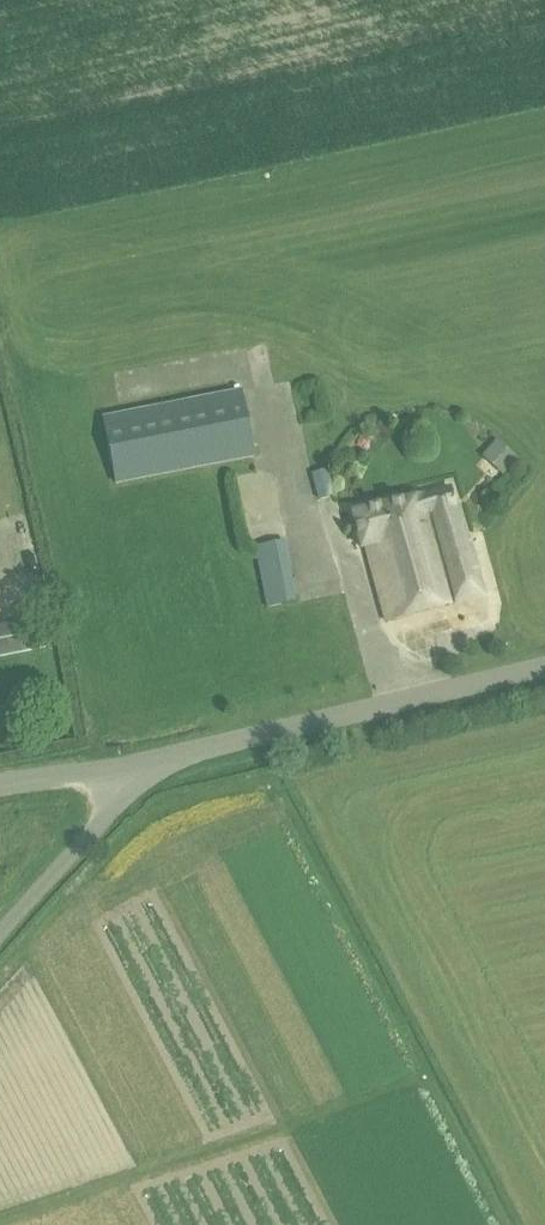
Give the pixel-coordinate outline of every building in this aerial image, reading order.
[(103,418),(116,485),(256,459),(242,390),(103,418)] [(312,473),(318,499),(335,495),(329,469),(312,473)] [(367,548),(386,621),(483,596),(459,506),(456,507),(451,487),(352,513),(362,549),(367,548)] [(285,541),(256,547),(267,607),(298,601),(285,541)] [(50,647),(44,621),(0,630),(0,657),(50,647)]
